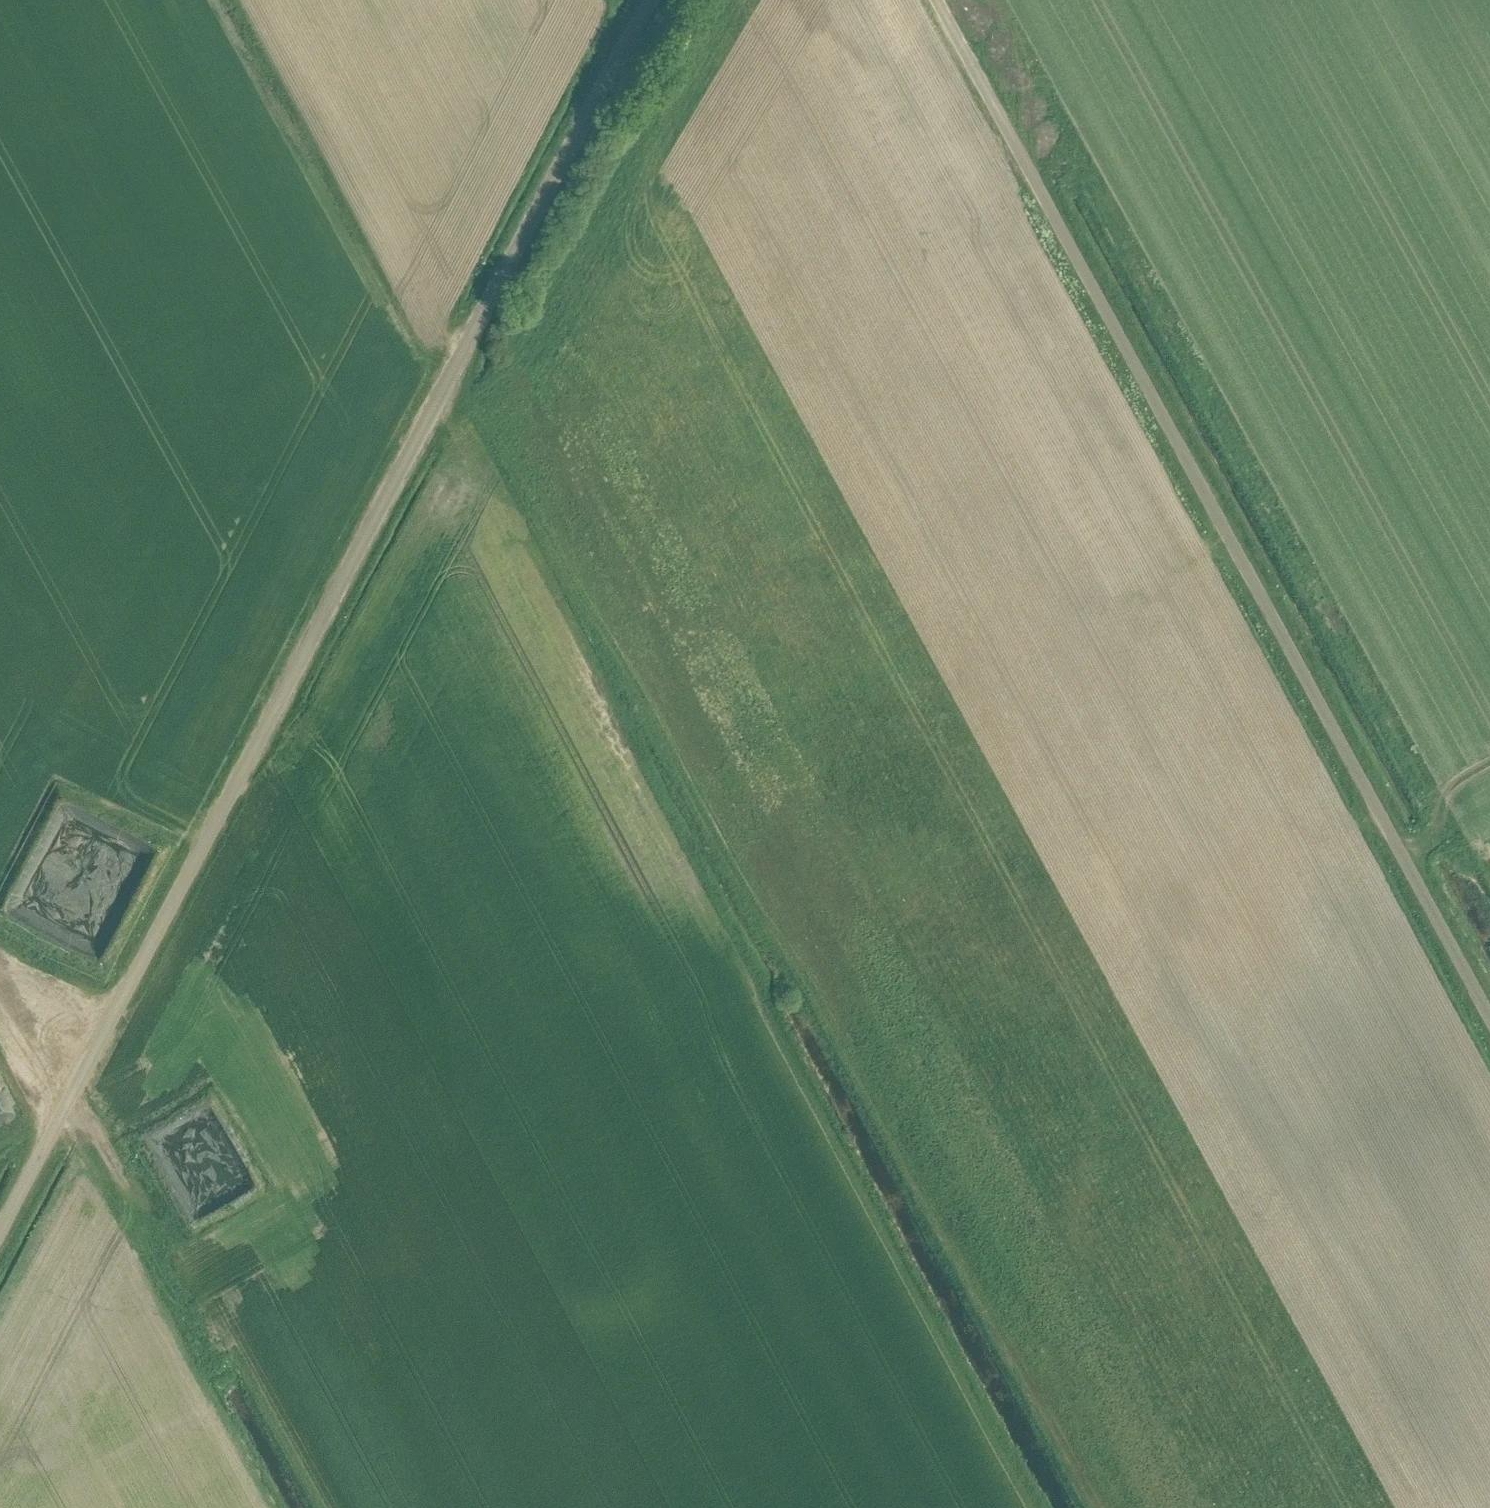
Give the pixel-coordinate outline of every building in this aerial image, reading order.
[(196,1187),(205,1203),(248,1179),(227,1141),(211,1150),(214,1155),(200,1162),(210,1179),(196,1187)]
